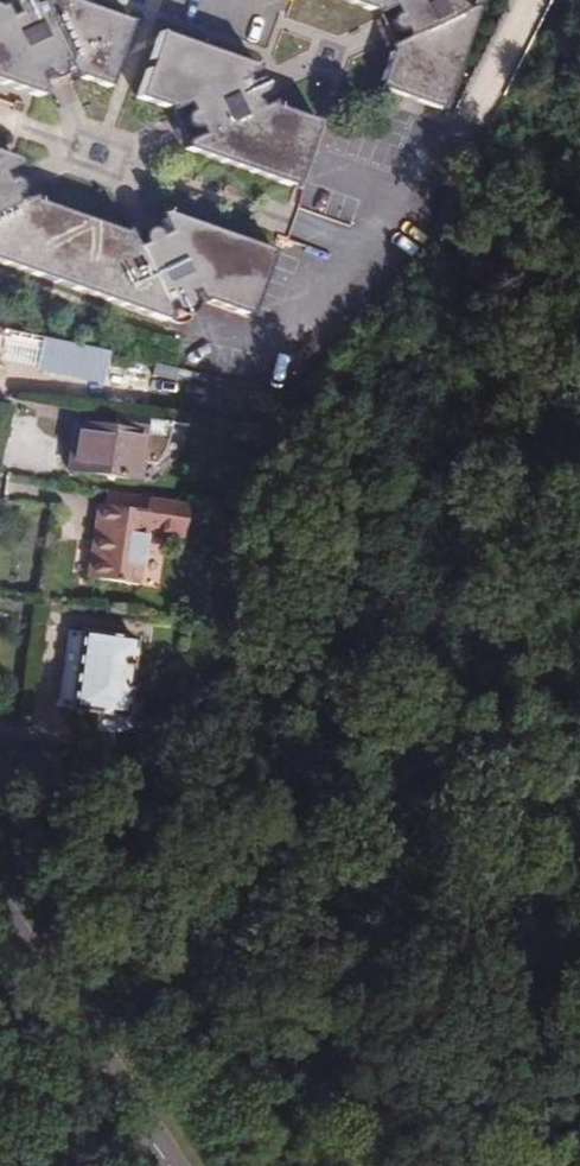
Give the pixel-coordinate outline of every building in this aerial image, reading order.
[(91,0),(45,0),(41,3),(40,0),(32,0),(21,6),(22,10),(18,11),(12,0),(8,0),(2,3),(0,2),(0,77),(45,94),(55,89),(45,73),(49,70),(59,79),(68,74),(72,59),(75,58),(83,76),(89,73),(118,85),(141,18),(91,0)] [(389,11),(401,4),(407,10),(401,19),(401,25),(407,32),(414,31),(416,36),(400,43),(402,49),(390,85),(456,110),(489,16),(492,5),(479,8),(476,0),(359,0),(389,11)] [(170,30),(145,95),(173,105),(175,111),(190,104),(194,109),(190,123),(196,128),(205,128),(208,135),(194,140),(196,147),(303,188),(326,121),(285,105),(282,98),(270,104),(266,98),(280,88),(281,80),(275,75),(259,79),(257,72),(267,68),(266,64),(170,30)] [(0,148),(0,260),(167,321),(176,319),(171,307),(175,303),(184,316),(192,317),(201,306),(195,296),(201,292),(207,303),(215,300),(258,316),(281,249),(175,210),(166,213),(175,232),(170,233),(160,227),(154,228),(150,230),(150,242),(144,244),(134,227),(128,232),(46,200),(43,194),(25,203),(21,197),(25,187),(23,180),(12,175),(10,170),(27,164),(24,157),(0,148)] [(309,208),(298,203),(286,235),(297,240),(309,208)] [(0,336),(0,386),(14,388),(18,359),(25,360),(28,341),(0,336)] [(35,366),(93,378),(99,350),(41,338),(35,366)] [(170,442),(186,444),(188,429),(122,421),(121,436),(82,430),(76,471),(148,482),(149,464),(165,465),(170,442)] [(173,466),(186,444),(170,442),(165,465),(149,464),(148,482),(161,484),(170,475),(167,470),(173,466)] [(117,493),(115,506),(157,512),(160,498),(117,493)] [(195,537),(199,505),(160,498),(157,512),(115,506),(108,506),(106,526),(110,526),(109,543),(104,543),(99,579),(151,587),(157,533),(195,537)] [(140,638),(87,630),(76,705),(129,713),(140,638)]
